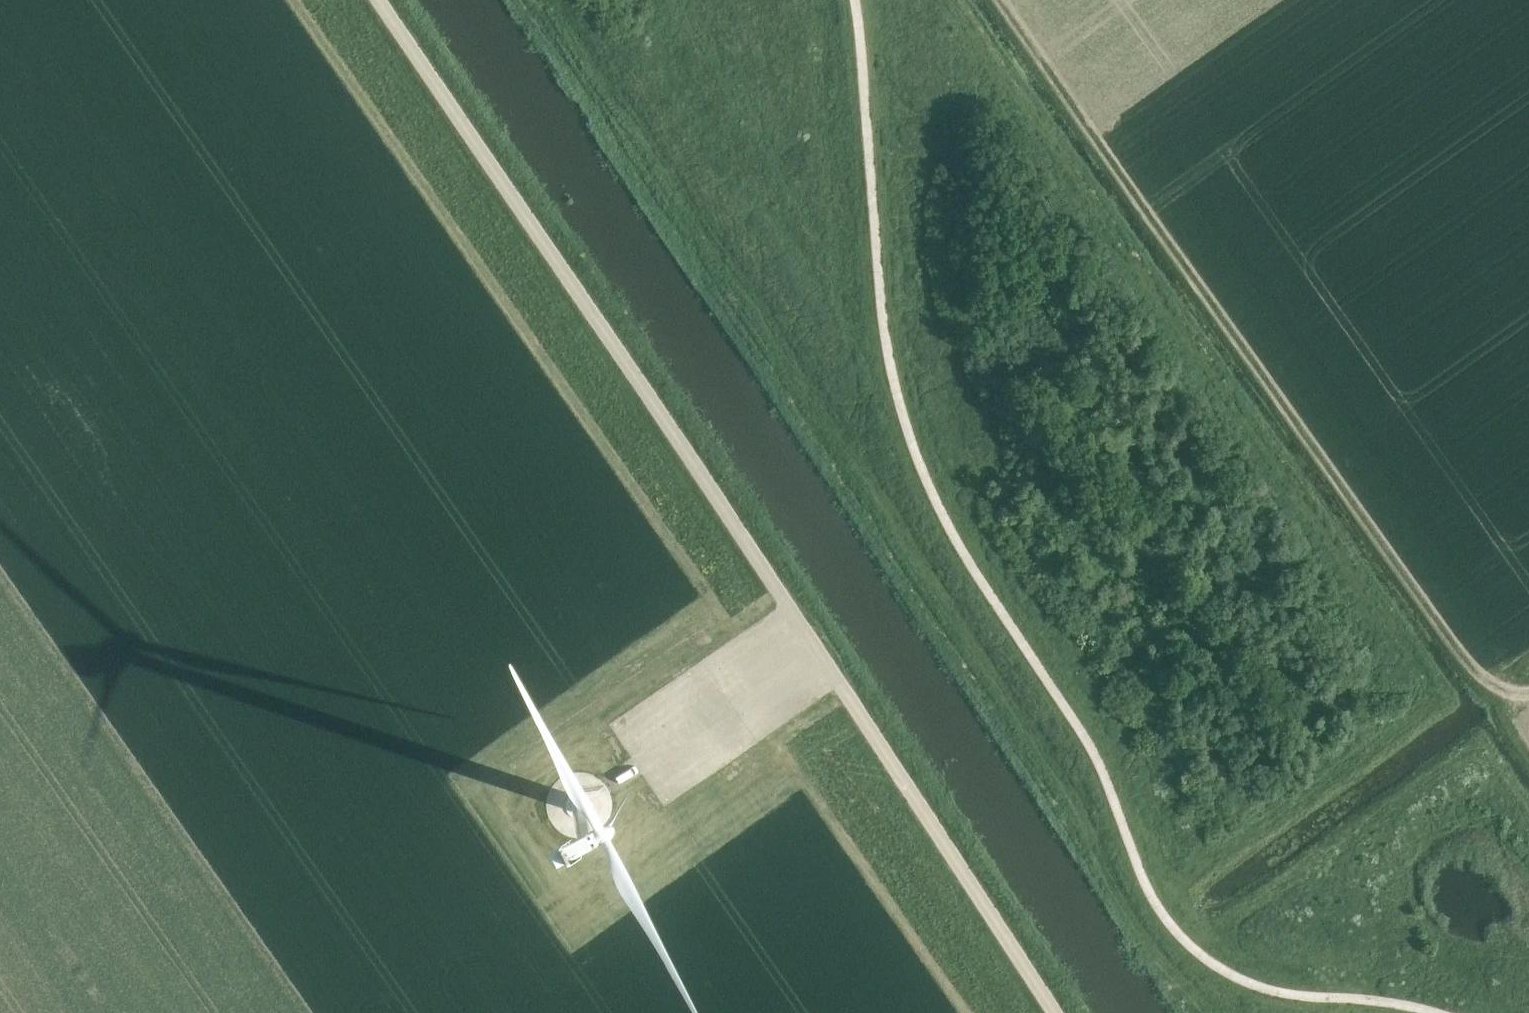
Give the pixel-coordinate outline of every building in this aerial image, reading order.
[(572,806),(572,808),(572,809),(572,811),(573,812),(574,814),(576,815),(577,816),(579,816),(580,816),(582,816),(583,816),(585,815),(586,814),(588,813),(589,812),(589,810),(590,809),(590,807),(590,805),(589,804),(588,802),(587,801),(586,800),(585,799),(583,799),(581,798),(580,798),(578,799),(576,799),(575,800),(574,801),(573,803),(572,804),(572,806)]
